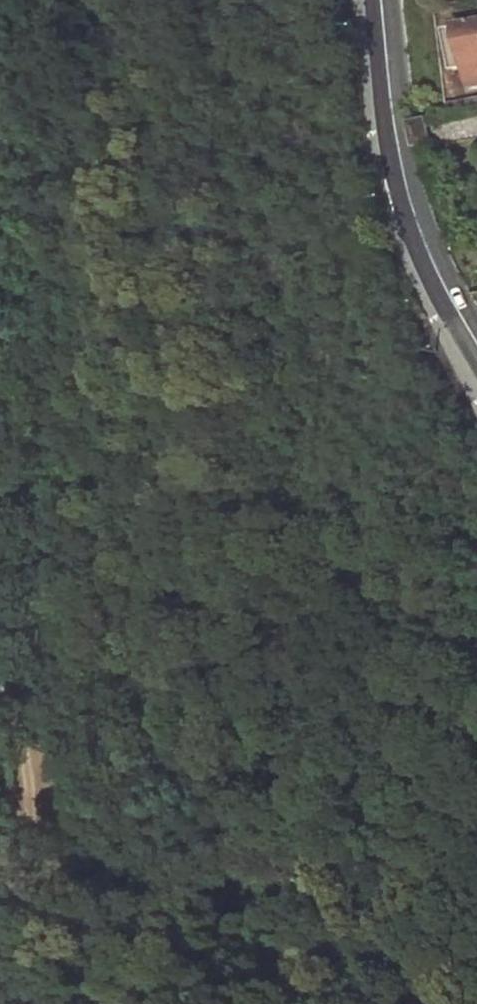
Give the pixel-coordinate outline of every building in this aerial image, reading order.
[(446,0),(432,0),(429,5),(434,9),(447,6),(446,0)] [(456,15),(459,29),(445,32),(453,72),(466,70),(471,88),(476,86),(476,10),(456,15)] [(428,143),(427,121),(414,124),(417,146),(428,143)]
